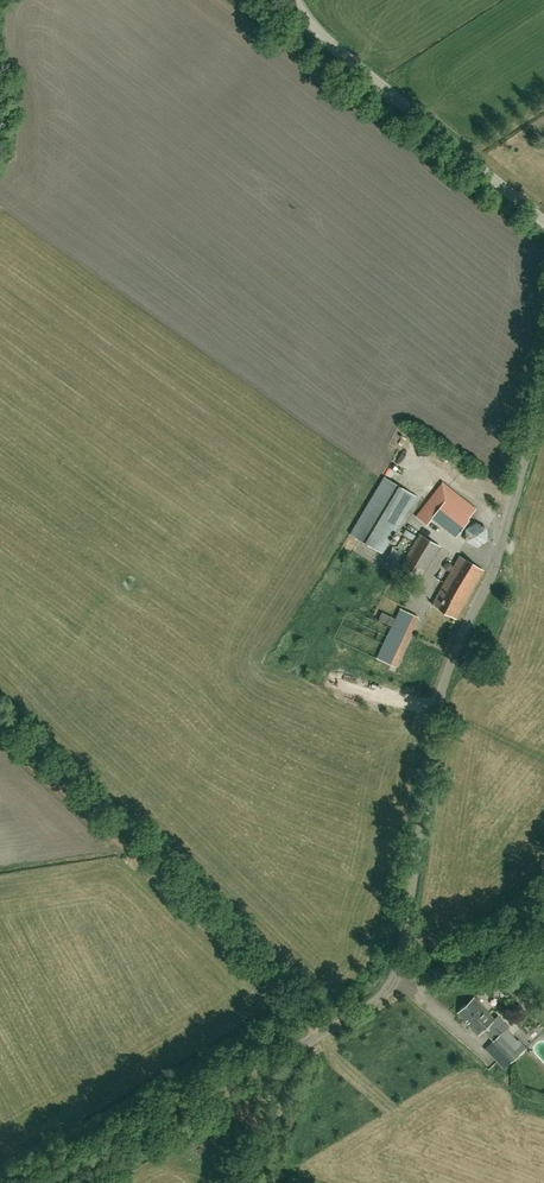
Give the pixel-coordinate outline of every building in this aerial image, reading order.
[(404,435),(400,444),(406,447),(411,439),(404,435)] [(393,463),(389,468),(398,474),(402,469),(393,463)] [(351,532),(383,551),(384,552),(417,495),(384,476),(351,532)] [(451,533),(456,537),(477,508),(443,482),(416,516),(427,525),(432,518),(451,533)] [(465,540),(476,547),(487,540),(487,528),(476,522),(465,528),(465,540)] [(441,545),(428,537),(422,533),(403,564),(422,575),(441,545)] [(457,618),(484,570),(460,557),(433,604),(457,618)] [(377,658),(396,667),(419,616),(401,608),(377,658)] [(356,693),(376,700),(377,696),(384,698),(386,693),(359,684),(356,693)] [(494,1015),(493,1014),(477,996),(460,1012),(480,1034),(485,1029),(493,1037),(484,1046),(503,1066),(511,1059),(513,1061),(522,1053),(501,1030),(507,1024),(497,1013),(494,1015)]
